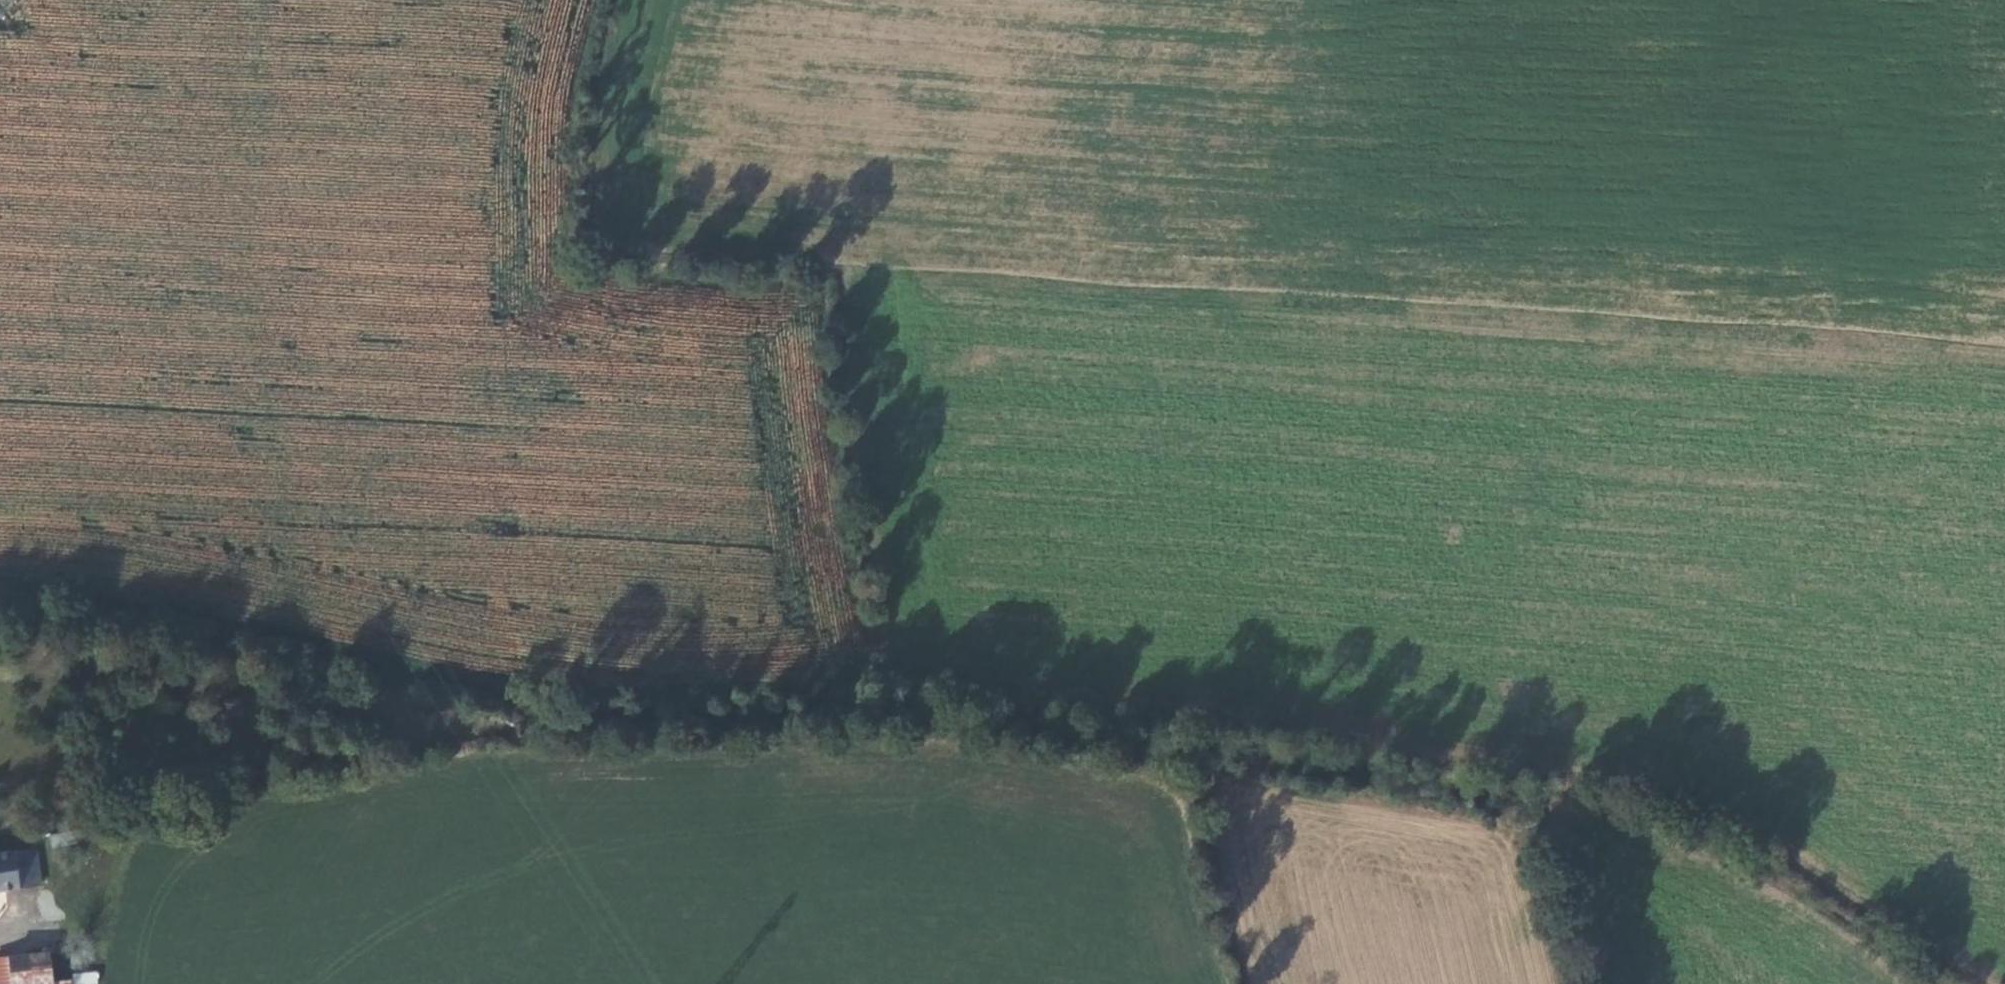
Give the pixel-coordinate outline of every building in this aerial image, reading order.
[(0,855),(0,870),(2,892),(28,890),(26,854),(0,855)] [(0,960),(0,983),(57,983),(55,957),(0,960)] [(73,983),(97,983),(97,972),(73,972),(73,983)]
